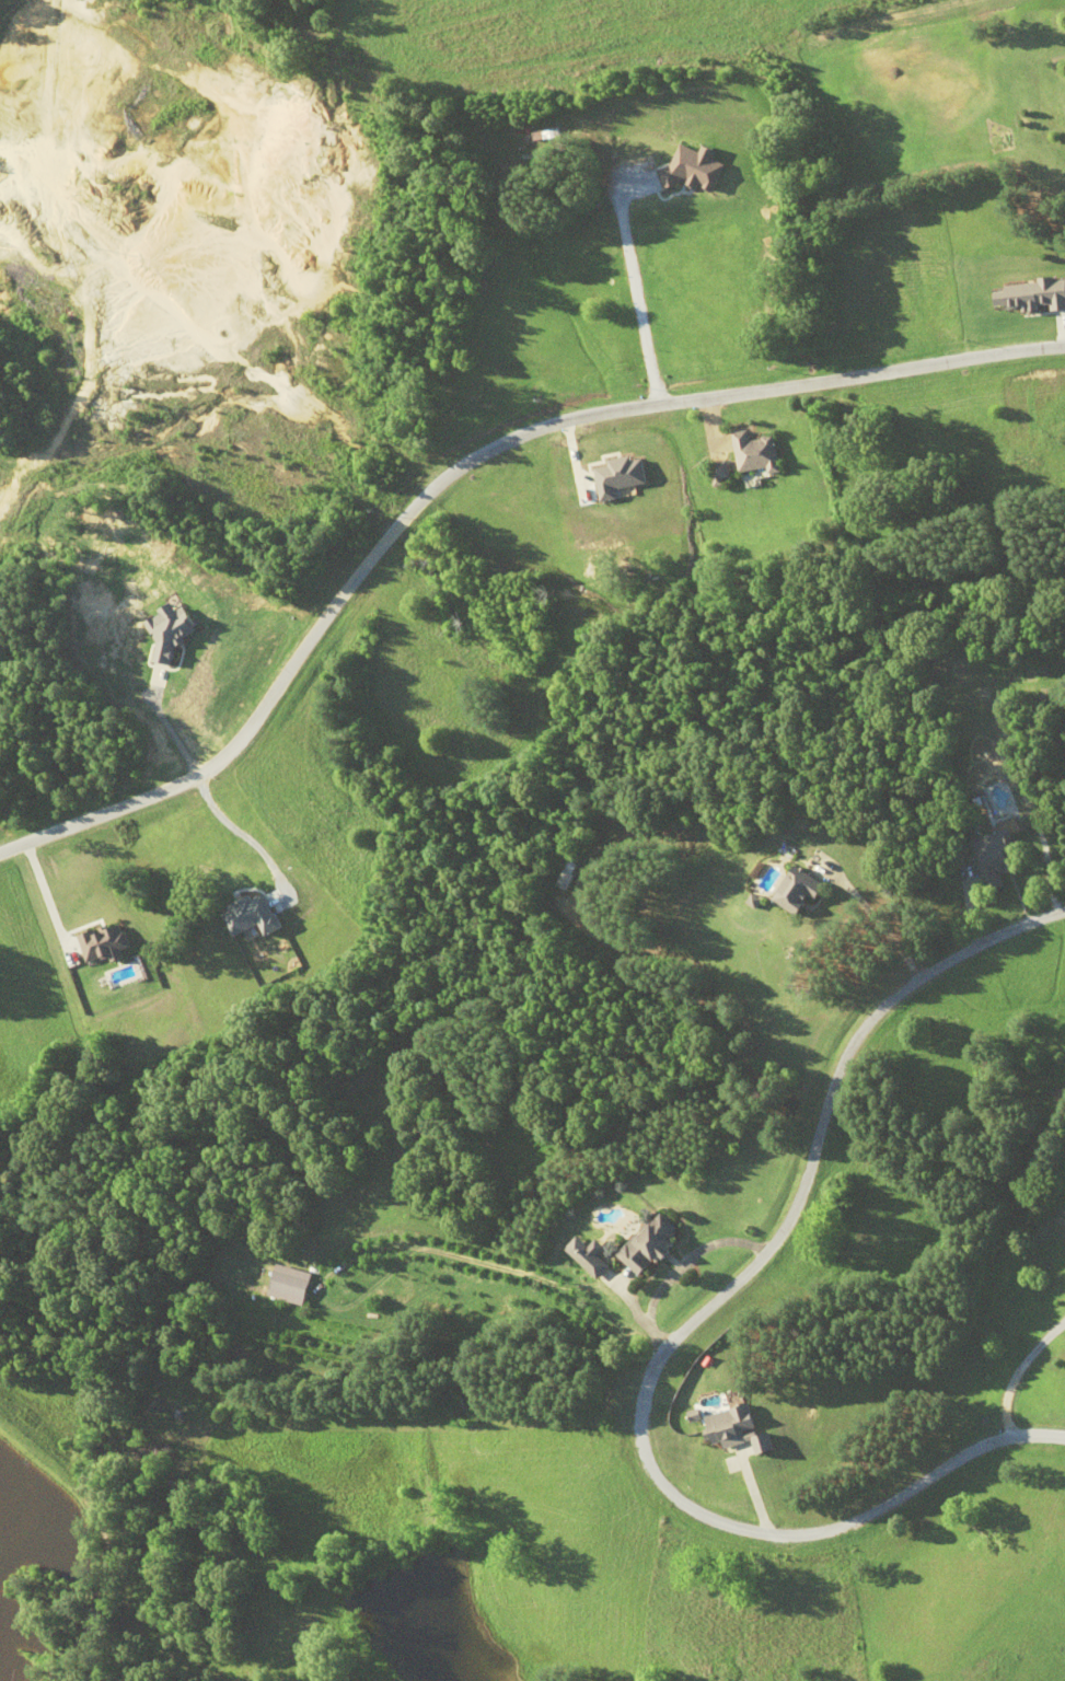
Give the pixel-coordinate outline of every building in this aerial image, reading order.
[(736,473),(765,468),(766,474),(778,472),(772,436),(748,440),(746,428),(729,431),(736,473)] [(712,485),(729,482),(725,460),(708,464),(712,485)] [(803,919),(826,884),(799,866),(776,901),(803,919)] [(621,1254),(644,1276),(683,1232),(660,1211),(621,1254)] [(600,1279),(612,1266),(601,1255),(608,1248),(597,1236),(577,1256),(600,1279)]
